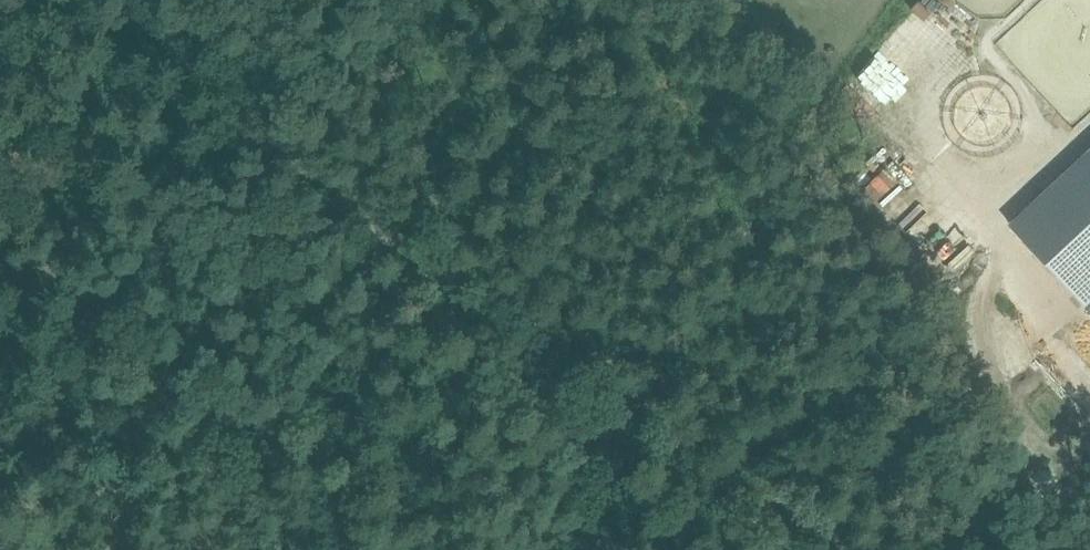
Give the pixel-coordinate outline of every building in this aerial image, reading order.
[(970,26),(940,0),(924,0),(914,12),(953,46),(970,26)] [(883,170),(860,190),(879,212),(902,192),(883,170)]
